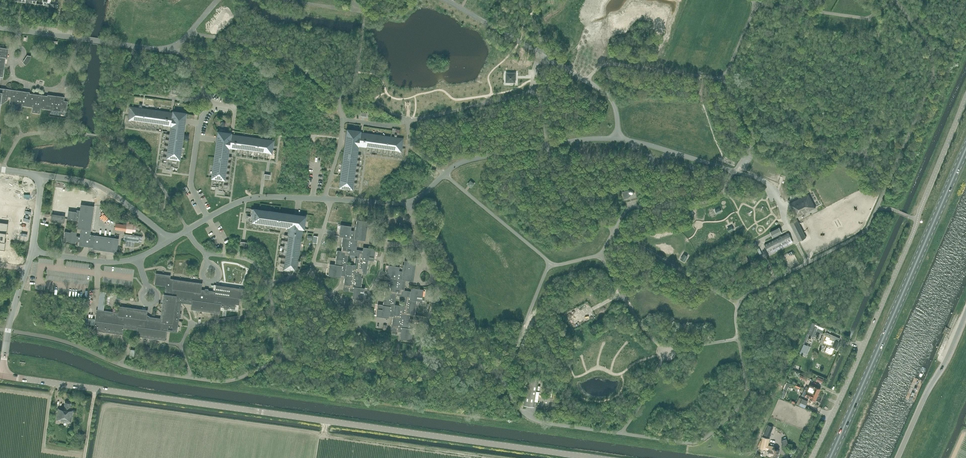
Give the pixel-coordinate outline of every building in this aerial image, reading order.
[(110,1),(107,7),(113,11),(116,4),(110,1)] [(178,2),(175,9),(182,11),(184,5),(178,2)] [(192,10),(188,16),(193,20),(198,14),(192,10)] [(128,12),(122,14),(125,22),(131,19),(128,12)] [(112,16),(105,17),(107,24),(113,22),(112,16)] [(8,49),(0,47),(0,79),(0,76),(3,77),(6,58),(7,58),(8,49)] [(515,81),(515,73),(507,73),(507,81),(515,81)] [(2,96),(10,97),(9,104),(14,105),(14,110),(22,111),(22,106),(32,107),(32,112),(40,113),(41,108),(46,109),(46,106),(51,107),(50,110),(62,111),(63,108),(66,109),(68,101),(64,101),(64,97),(47,95),(47,96),(29,93),(30,92),(0,88),(0,107),(2,96)] [(131,124),(134,124),(135,120),(136,120),(137,125),(140,125),(140,121),(142,121),(143,125),(145,126),(146,122),(148,122),(148,126),(151,126),(152,123),(153,123),(154,127),(157,127),(157,123),(159,124),(160,128),(162,128),(163,124),(172,125),(171,129),(170,134),(166,133),(166,136),(170,138),(169,140),(165,139),(165,142),(169,143),(169,145),(165,145),(164,147),(168,149),(168,151),(164,150),(163,153),(167,155),(167,157),(163,156),(163,159),(167,160),(166,162),(162,162),(162,164),(166,166),(165,168),(171,169),(171,165),(173,166),(173,167),(178,167),(179,158),(177,158),(178,150),(181,150),(184,124),(182,124),(182,119),(183,120),(183,114),(183,113),(173,111),(173,113),(153,110),(133,107),(132,113),(133,113),(133,115),(129,114),(129,119),(131,120),(131,124)] [(360,131),(352,130),(350,130),(350,131),(349,136),(349,137),(348,141),(346,140),(342,167),(345,167),(344,175),(341,174),(340,184),(345,184),(347,184),(347,187),(352,188),(352,186),(356,185),(357,182),(353,182),(353,180),(356,180),(357,180),(358,177),(354,176),(354,175),(358,174),(358,171),(354,171),(355,169),(358,168),(359,168),(359,166),(355,165),(355,163),(359,163),(360,160),(356,159),(356,158),(360,157),(361,154),(357,154),(358,145),(366,146),(366,150),(369,151),(369,150),(370,147),(372,147),(371,151),(374,151),(376,148),(378,148),(377,152),(380,152),(382,148),(383,149),(383,153),(386,153),(386,151),(387,149),(389,149),(388,153),(391,154),(391,153),(393,150),(395,150),(394,154),(397,155),(397,154),(398,151),(401,151),(401,146),(398,145),(398,143),(399,143),(400,138),(379,135),(379,138),(371,137),(371,134),(360,133),(360,131)] [(271,153),(272,148),(269,147),(269,146),(270,146),(270,140),(230,135),(231,133),(221,132),(220,133),(219,139),(220,139),(219,143),(217,143),(213,169),(212,177),(211,186),(216,186),(218,186),(218,189),(223,190),(223,188),(227,187),(228,185),(224,184),(224,182),(228,182),(228,179),(224,178),(225,177),(229,176),(229,173),(225,173),(225,171),(229,170),(230,168),(226,167),(226,165),(230,165),(231,162),(227,161),(227,160),(231,159),(231,156),(227,156),(229,147),(237,148),(237,152),(239,153),(241,149),(243,149),(242,153),(245,153),(247,150),(248,150),(248,154),(251,154),(252,150),(254,151),(254,155),(256,155),(258,151),(260,151),(259,155),(262,156),(264,152),(265,152),(265,156),(268,157),(269,153),(271,153)] [(630,194),(634,193),(633,189),(622,191),(624,198),(629,197),(628,196),(630,195),(630,196),(630,194)] [(796,217),(816,207),(808,193),(789,203),(792,207),(791,207),(796,217)] [(94,206),(81,204),(80,210),(77,210),(76,211),(68,210),(67,218),(78,220),(77,228),(81,229),(80,236),(76,236),(77,232),(71,231),(71,232),(65,231),(63,240),(69,241),(69,242),(75,243),(75,241),(79,241),(79,245),(93,247),(93,249),(117,252),(119,238),(88,234),(89,230),(91,230),(94,206)] [(305,216),(300,215),(294,214),(251,208),(250,214),(251,214),(251,216),(247,215),(247,220),(249,221),(249,224),(249,225),(252,225),(253,221),(254,221),(255,225),(255,226),(258,226),(258,222),(260,222),(261,226),(263,227),(264,223),(266,223),(266,227),(269,228),(270,224),(271,224),(272,228),(275,228),(275,224),(277,225),(278,228),(278,229),(280,229),(281,225),(288,226),(288,227),(289,227),(288,234),(285,234),(284,234),(284,237),(288,239),(288,241),(284,240),(283,243),(284,243),(287,244),(287,246),(283,246),(282,248),(283,248),(286,250),(286,252),(282,251),(282,254),(285,256),(285,257),(281,257),(281,260),(285,261),(284,263),(280,263),(280,265),(284,267),(284,269),(296,271),(296,268),(302,228),(304,228),(305,216)] [(65,215),(54,214),(52,214),(51,220),(64,222),(65,215)] [(363,249),(363,250),(355,249),(357,239),(365,240),(368,220),(356,219),(355,230),(351,230),(351,228),(347,227),(347,226),(341,225),(340,231),(343,232),(341,246),(342,246),(342,251),(337,250),(335,264),(331,263),(329,275),(335,276),(335,274),(345,276),(343,290),(353,291),(353,296),(357,297),(356,298),(362,299),(363,292),(360,292),(362,278),(361,278),(362,273),(367,274),(369,255),(374,255),(374,249),(368,248),(368,249),(363,249)] [(799,241),(806,237),(797,219),(790,223),(799,241)] [(5,250),(6,241),(5,241),(6,233),(7,233),(8,223),(0,222),(0,249),(5,250)] [(116,223),(115,228),(125,230),(126,230),(125,232),(132,232),(133,224),(127,223),(126,224),(125,224),(116,223)] [(782,232),(780,228),(779,227),(770,232),(773,237),(782,232)] [(768,251),(792,239),(788,232),(764,245),(768,251)] [(411,289),(411,291),(403,290),(405,279),(413,280),(416,261),(405,259),(403,271),(399,270),(399,268),(395,268),(395,267),(391,266),(389,266),(388,272),(391,272),(389,287),(390,287),(390,291),(385,291),(382,310),(378,309),(377,315),(383,316),(383,315),(393,316),(391,331),(401,332),(401,337),(405,337),(404,339),(410,339),(411,333),(409,333),(410,318),(409,318),(410,314),(415,314),(417,296),(422,296),(422,290),(416,289),(416,290),(411,289)] [(170,278),(171,275),(156,273),(154,284),(166,286),(165,294),(164,293),(161,318),(147,316),(148,309),(119,305),(118,312),(103,310),(103,315),(99,314),(99,318),(95,318),(93,330),(122,334),(123,328),(137,330),(136,336),(165,340),(167,331),(177,332),(179,320),(175,320),(178,301),(192,303),(191,309),(220,313),(221,307),(235,309),(236,304),(239,305),(240,301),(243,301),(245,288),(216,284),(215,291),(201,289),(202,282),(173,278),(173,279),(170,278)] [(816,330),(817,327),(814,326),(815,324),(813,322),(808,334),(813,336),(816,330)] [(827,336),(824,342),(828,344),(825,351),(825,352),(831,355),(834,348),(837,350),(838,347),(840,342),(839,341),(840,338),(838,337),(829,333),(827,332),(825,336),(827,336)] [(668,353),(668,352),(668,351),(667,349),(666,349),(665,348),(663,348),(662,349),(661,350),(660,351),(660,352),(660,353),(661,355),(662,356),(664,356),(665,356),(666,356),(667,355),(668,354),(668,353)] [(533,406),(537,378),(527,377),(524,405),(533,406)] [(546,381),(538,380),(537,391),(544,392),(546,381)] [(806,386),(805,389),(808,390),(818,394),(820,389),(810,384),(809,388),(806,386)] [(815,400),(818,394),(808,390),(805,396),(809,398),(815,400)] [(58,408),(56,419),(61,420),(61,421),(71,422),(73,410),(70,410),(71,403),(65,402),(64,409),(58,408)] [(78,433),(76,447),(82,448),(84,434),(78,433)] [(767,445),(769,438),(763,437),(761,447),(769,449),(768,454),(771,455),(771,456),(777,457),(779,450),(774,449),(775,447),(770,446),(769,447),(767,446),(767,445)]
